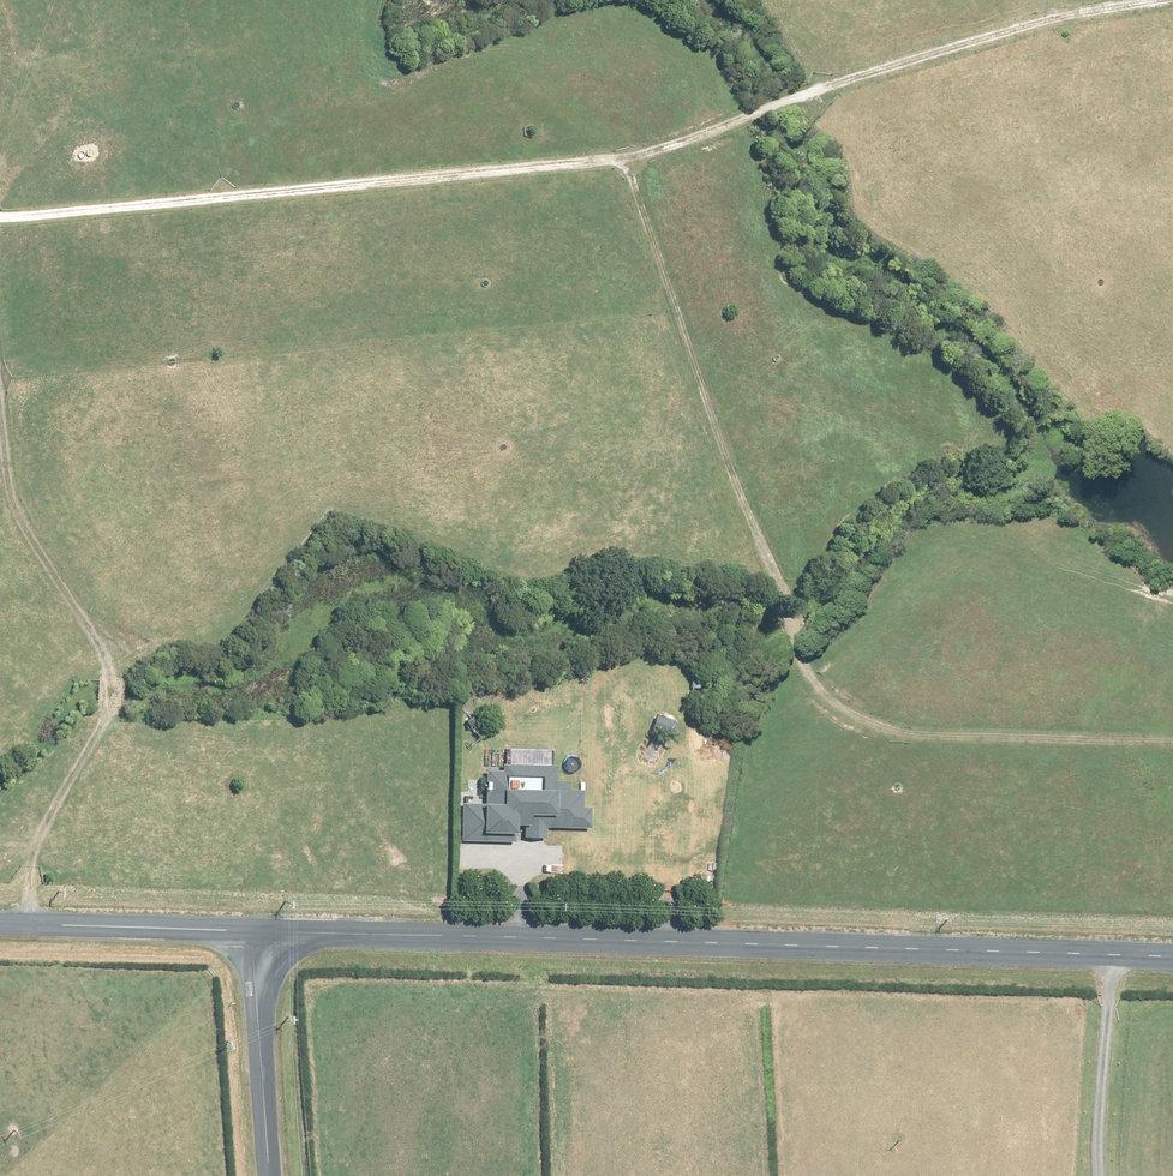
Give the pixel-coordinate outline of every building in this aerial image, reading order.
[(667,732),(648,722),(642,736),(661,745),(667,732)] [(474,805),(449,804),(449,849),(498,851),(498,844),(532,844),(533,837),(572,839),(572,832),(580,832),(581,814),(573,813),(573,797),(559,796),(560,787),(546,787),(546,772),(494,771),(494,778),(475,778),(474,805)]
